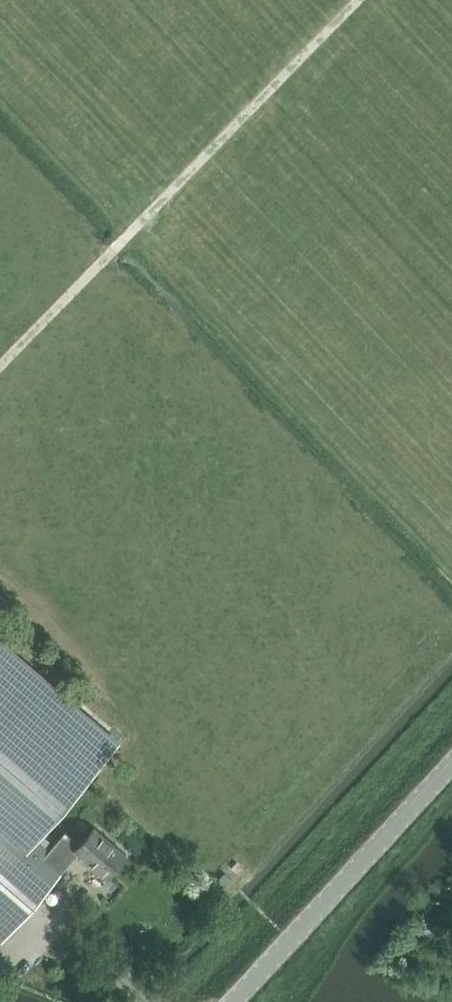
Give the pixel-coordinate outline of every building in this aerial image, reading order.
[(2,943),(79,854),(107,878),(127,855),(94,828),(80,845),(65,832),(49,851),(45,848),(50,842),(41,834),(118,745),(0,641),(0,941),(2,943)]
